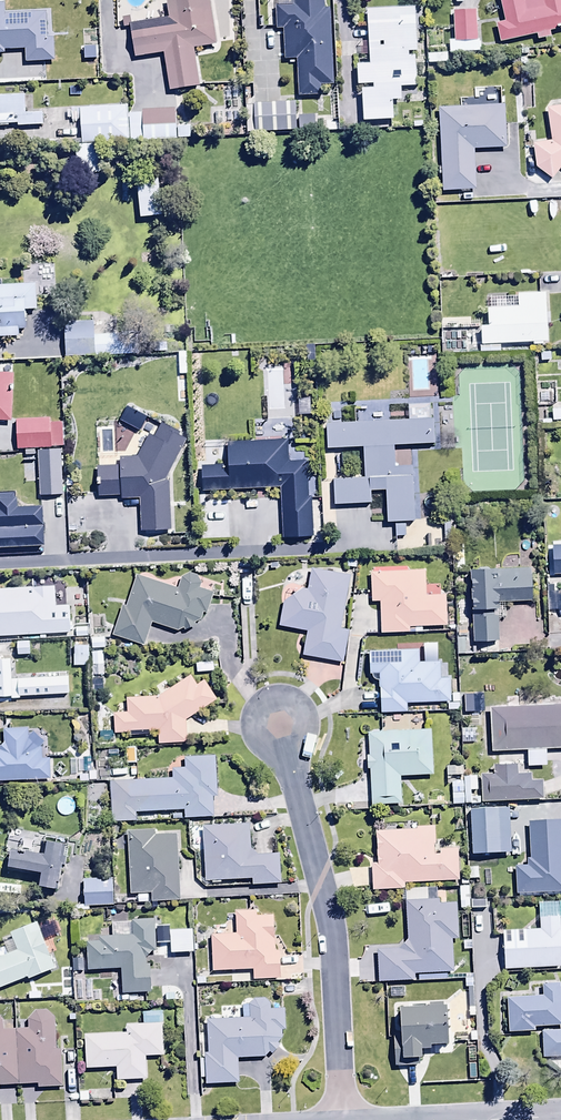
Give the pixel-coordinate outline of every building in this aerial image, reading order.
[(128,25),(134,59),(162,55),(168,92),(198,87),(192,49),(216,45),(208,0),(166,0),(164,0),(167,19),(128,25)] [(273,7),(275,30),(282,30),(284,60),(295,59),(297,97),(319,96),(319,86),(334,85),(328,0),(309,0),(292,1),(292,5),(273,7)] [(499,43),(535,36),(536,43),(550,40),(549,33),(560,31),(560,0),(531,0),(525,1),(524,0),(499,0),(503,24),(496,25),(499,43)] [(408,52),(415,52),(413,6),(364,8),(367,66),(356,66),(357,86),(371,85),(371,90),(360,90),(362,122),(392,121),(392,104),(399,104),(398,88),(417,87),(415,56),(408,57),(408,52)] [(478,51),(475,10),(453,12),(455,42),(449,43),(450,54),(478,51)] [(7,128),(7,125),(16,125),(16,128),(43,128),(43,113),(25,113),(24,95),(0,95),(0,128),(7,128)] [(293,104),(253,105),(253,132),(294,131),(293,104)] [(79,145),(85,145),(85,175),(101,175),(101,143),(174,141),(173,110),(142,111),(142,113),(127,114),(127,106),(78,107),(79,145)] [(504,106),(438,109),(441,192),(473,191),(472,150),(505,149),(504,106)] [(545,109),(551,142),(532,145),(534,168),(548,178),(551,178),(560,165),(560,106),(545,109)] [(313,117),(297,116),(297,133),(308,133),(308,129),(313,129),(313,117)] [(188,125),(177,126),(177,140),(189,139),(188,125)] [(135,176),(138,218),(160,217),(157,174),(135,176)] [(499,189),(476,190),(477,199),(499,198),(499,189)] [(547,218),(560,218),(560,200),(546,200),(547,218)] [(0,286),(0,338),(19,337),(19,331),(24,330),(24,311),(35,311),(34,285),(0,286)] [(480,328),(480,345),(531,344),(532,346),(546,346),(545,293),(517,294),(517,309),(486,309),(486,328),(480,328)] [(94,358),(92,321),(62,322),(64,360),(94,358)] [(553,364),(553,376),(560,376),(560,364),(553,364)] [(4,422),(11,422),(13,373),(0,373),(0,425),(4,425),(4,422)] [(406,421),(325,425),(326,450),(362,448),(363,480),(332,481),(333,506),(369,504),(369,492),(384,491),(386,524),(393,523),(394,537),(405,537),(404,522),(412,522),(410,467),(394,467),(393,446),(434,444),(432,404),(406,405),(406,421)] [(151,437),(155,427),(146,423),(148,420),(126,408),(118,423),(139,433),(140,431),(149,436),(151,437)] [(552,410),(552,422),(560,422),(560,409),(552,410)] [(50,419),(14,420),(15,450),(63,448),(62,423),(50,424),(50,419)] [(151,437),(149,436),(135,458),(119,458),(119,467),(95,467),(95,496),(119,496),(119,499),(138,499),(139,532),(169,532),(168,474),(186,440),(159,425),(157,428),(155,427),(151,437)] [(200,467),(201,492),(279,488),(281,540),(311,538),(309,499),(317,498),(316,476),(306,476),(306,462),(288,463),(287,440),(224,443),(225,466),(200,467)] [(62,496),(60,450),(36,451),(38,497),(62,496)] [(43,548),(42,507),(15,508),(14,499),(0,500),(0,549),(43,548)] [(550,547),(551,575),(560,574),(560,547),(550,547)] [(302,590),(282,603),(277,627),(307,632),(303,656),(343,663),(348,632),(341,631),(351,577),(310,569),(306,591),(302,590)] [(530,569),(469,571),(472,644),(496,643),(495,603),(531,601),(530,569)] [(424,571),(370,573),(371,603),(378,603),(379,635),(409,634),(409,627),(447,626),(445,586),(424,586),(424,571)] [(198,590),(199,585),(195,576),(187,574),(181,579),(177,591),(135,577),(126,607),(121,606),(111,636),(141,645),(149,622),(183,633),(203,620),(211,594),(198,590)] [(69,634),(68,606),(54,607),(53,587),(0,589),(0,638),(69,634)] [(88,628),(74,628),(75,639),(88,638),(88,628)] [(104,649),(103,637),(90,638),(90,650),(104,649)] [(16,660),(16,642),(0,642),(0,661),(16,660)] [(87,647),(73,646),(73,667),(87,667),(87,647)] [(369,676),(376,682),(379,682),(380,714),(405,713),(405,703),(450,702),(450,678),(439,679),(439,662),(417,663),(416,651),(368,652),(369,676)] [(102,652),(90,653),(91,666),(103,666),(102,652)] [(129,732),(156,732),(157,744),(186,744),(185,720),(215,701),(203,681),(196,685),(190,675),(155,697),(126,698),(126,713),(113,714),(114,735),(129,734),(129,732)] [(116,681),(100,683),(100,691),(117,690),(116,681)] [(489,709),(492,753),(526,751),(527,769),(547,768),(546,751),(560,750),(560,705),(489,709)] [(0,747),(0,781),(52,779),(51,759),(43,759),(42,741),(28,741),(28,729),(2,729),(2,744),(0,747)] [(431,730),(368,733),(369,757),(365,757),(366,772),(369,771),(370,807),(401,806),(400,778),(433,777),(431,730)] [(174,764),(171,769),(172,779),(112,782),(113,821),(134,820),(134,814),(185,811),(185,819),(211,818),(210,797),(215,796),(213,757),(183,758),(183,760),(179,761),(174,764)] [(464,768),(446,768),(446,778),(464,778),(464,768)] [(480,776),(480,804),(531,802),(530,774),(480,776)] [(463,783),(452,783),(452,810),(477,809),(476,778),(462,778),(463,783)] [(249,827),(202,829),(204,883),(251,881),(252,887),(280,886),(279,854),(249,855),(249,827)] [(456,882),(456,844),(445,845),(445,840),(434,841),(434,827),(415,828),(415,832),(375,833),(376,865),(370,865),(371,891),(403,891),(403,884),(456,882)] [(154,831),(127,832),(130,895),(151,894),(151,903),(179,902),(175,836),(154,837),(154,831)] [(9,852),(6,869),(39,876),(36,888),(56,892),(64,848),(45,844),(42,858),(9,852)] [(112,881),(82,882),(83,907),(113,906),(112,881)] [(469,888),(459,888),(459,911),(477,910),(476,901),(469,901),(469,888)] [(405,890),(406,940),(396,951),(376,951),(377,983),(446,982),(446,974),(453,974),(453,941),(457,941),(456,889),(405,890)] [(211,936),(212,972),(251,971),(252,982),(279,982),(279,952),(274,952),(273,916),(257,916),(257,911),(233,912),(234,936),(211,936)] [(502,931),(504,971),(560,969),(559,918),(538,919),(538,931),(502,931)] [(145,965),(145,959),(155,953),(153,921),(131,922),(132,937),(98,939),(98,943),(85,943),(86,971),(119,970),(121,996),(149,994),(148,965),(145,965)] [(35,923),(9,933),(10,937),(1,941),(7,956),(0,958),(0,989),(26,978),(27,980),(54,970),(35,923)] [(192,931),(169,931),(169,955),(192,955),(192,931)] [(507,999),(507,1034),(534,1033),(534,1028),(560,1027),(560,1025),(560,986),(534,986),(535,998),(507,999)] [(205,1086),(238,1084),(236,1060),(270,1058),(285,1041),(283,1010),(270,1011),(269,1004),(265,1000),(241,1001),(242,1020),(205,1022),(207,1055),(203,1055),(205,1086)] [(428,1009),(398,1010),(400,1041),(392,1042),(393,1068),(416,1067),(416,1060),(419,1060),(419,1051),(429,1050),(429,1047),(446,1046),(444,1004),(427,1005),(428,1009)] [(54,1021),(47,1011),(34,1012),(26,1022),(27,1030),(2,1031),(2,1021),(0,1019),(0,1087),(37,1085),(37,1090),(61,1089),(60,1051),(55,1051),(54,1021)] [(126,1034),(84,1035),(85,1070),(116,1069),(116,1082),(145,1081),(145,1057),(164,1057),(163,1012),(141,1012),(142,1025),(126,1026),(126,1034)] [(542,1032),(543,1059),(560,1058),(560,1032),(542,1032)]
